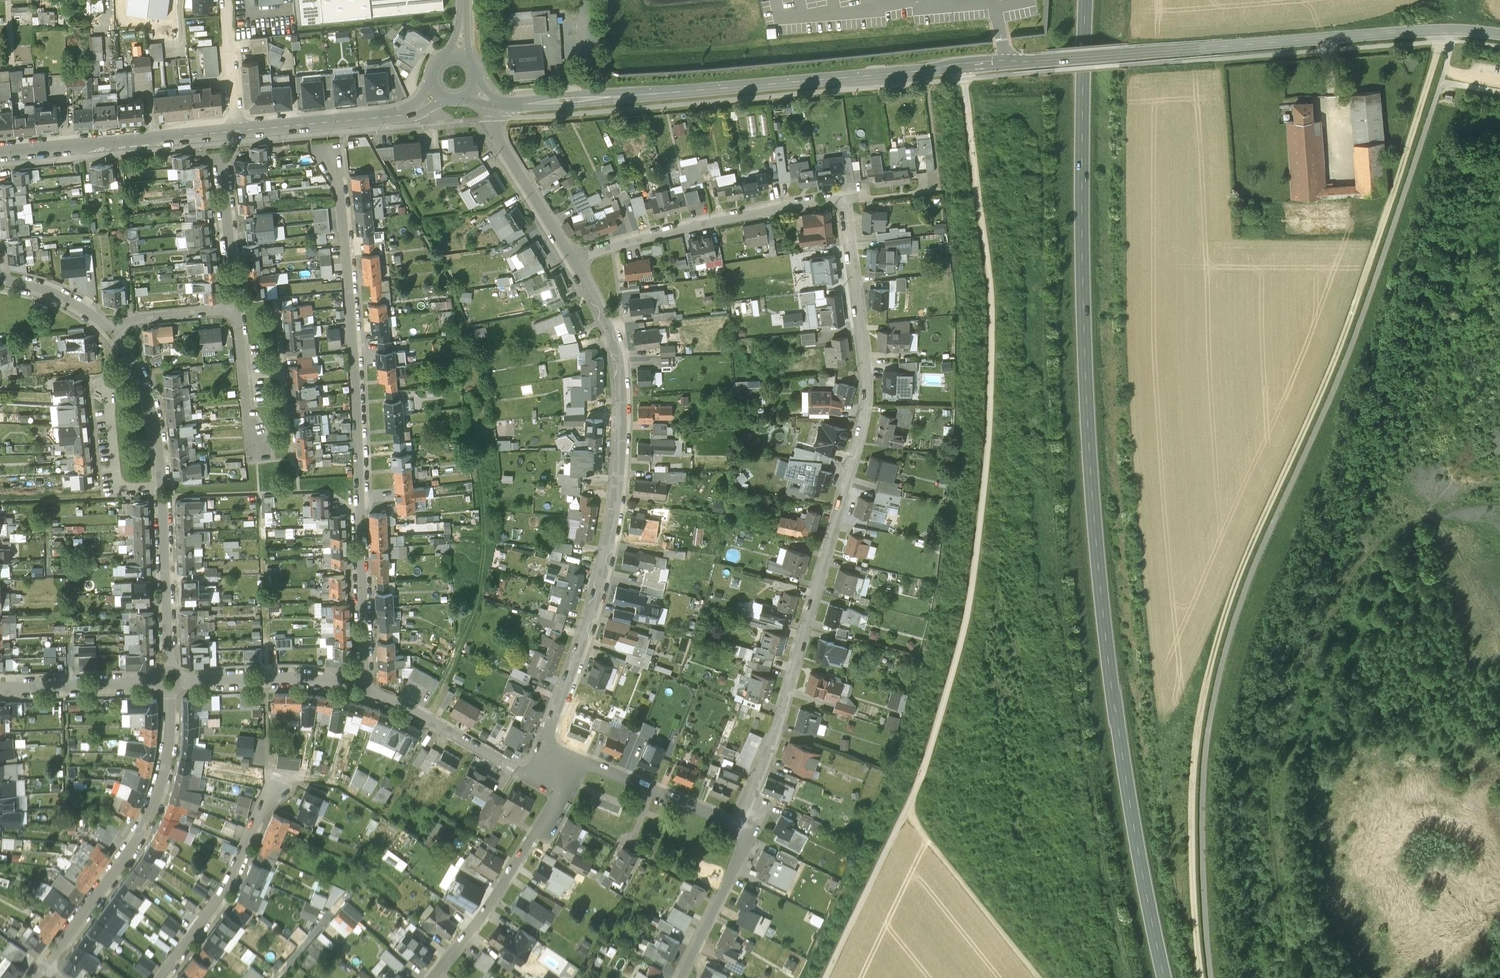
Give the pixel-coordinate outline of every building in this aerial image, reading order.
[(87,11),(102,10),(102,0),(87,0),(87,11)] [(149,0),(128,0),(126,13),(147,15),(149,0)] [(147,15),(166,18),(169,0),(149,0),(147,15)] [(194,11),(211,10),(211,0),(193,0),(194,11)] [(323,21),(321,0),(299,0),(301,23),(323,21)] [(371,16),(369,0),(321,0),(323,21),(371,16)] [(371,16),(444,9),(443,0),(369,0),(371,16)] [(557,23),(556,13),(549,14),(549,10),(532,11),(534,32),(537,32),(538,45),(518,47),(519,60),(542,58),(542,55),(549,54),(549,58),(550,63),(555,63),(555,62),(561,61),(560,47),(560,46),(559,23),(557,23)] [(766,29),(768,38),(777,37),(775,27),(766,29)] [(403,36),(423,50),(430,39),(414,28),(408,29),(403,36)] [(402,59),(412,66),(423,50),(403,36),(399,32),(393,41),(396,54),(402,59)] [(89,33),(91,75),(97,75),(101,74),(100,59),(104,59),(103,33),(89,33)] [(267,37),(250,38),(251,53),(268,51),(268,42),(267,37)] [(281,49),(271,44),(268,42),(268,48),(269,49),(279,54),(281,49)] [(542,58),(519,60),(518,47),(518,44),(508,45),(510,70),(513,70),(514,77),(544,74),(544,70),(543,59),(543,58),(542,58)] [(215,47),(204,48),(206,76),(217,75),(215,47)] [(279,54),(269,49),(268,48),(268,51),(270,63),(279,68),(282,62),(279,60),(281,55),(279,54)] [(145,83),(152,83),(150,62),(150,56),(133,57),(133,72),(144,72),(145,83)] [(126,77),(127,92),(131,92),(130,70),(123,70),(123,59),(115,59),(116,72),(126,71),(126,72),(129,72),(129,77),(126,77)] [(412,66),(402,59),(398,65),(408,73),(412,66)] [(391,60),(378,65),(379,71),(386,71),(386,75),(396,71),(391,60)] [(271,76),(258,78),(257,68),(253,68),(252,62),(241,63),(246,105),(250,105),(251,110),(274,108),(272,86),(271,76)] [(33,88),(33,93),(45,92),(45,70),(33,70),(33,88)] [(117,92),(117,93),(127,92),(126,77),(126,72),(126,71),(116,72),(116,82),(117,92)] [(379,71),(365,73),(367,97),(388,95),(386,75),(386,71),(379,71)] [(288,75),(277,76),(278,86),(272,86),(274,108),(291,107),(288,75)] [(334,78),(333,79),(334,88),(336,103),(356,101),(354,86),(353,77),(334,78)] [(0,81),(0,99),(11,98),(9,80),(0,81)] [(302,81),(302,82),(302,91),(304,106),(324,104),(322,89),(322,80),(321,80),(302,81)] [(177,87),(178,94),(191,93),(190,88),(190,86),(177,87)] [(210,86),(190,88),(191,93),(193,116),(222,113),(220,91),(211,92),(210,86)] [(166,95),(178,94),(177,87),(165,88),(166,95)] [(28,113),(35,113),(35,108),(34,100),(33,93),(33,88),(22,89),(23,102),(27,104),(28,113)] [(153,96),(166,95),(165,88),(153,89),(153,96)] [(1380,91),(1350,94),(1355,144),(1383,141),(1385,141),(1380,91)] [(33,93),(34,100),(43,99),(45,99),(45,92),(33,93)] [(143,101),(127,102),(127,92),(117,93),(117,102),(117,103),(119,123),(144,121),(144,111),(143,104),(143,101)] [(191,93),(178,94),(180,117),(193,116),(191,93)] [(92,95),(92,104),(113,102),(113,95),(98,97),(98,94),(92,95)] [(178,94),(166,95),(168,118),(180,117),(178,94)] [(166,95),(153,96),(155,120),(168,118),(166,95)] [(0,99),(0,101),(1,112),(12,111),(11,98),(0,99)] [(43,99),(34,100),(35,108),(44,108),(43,99)] [(92,104),(92,107),(93,126),(119,123),(117,103),(117,102),(113,102),(92,104)] [(803,103),(791,106),(792,113),(804,111),(803,103)] [(1311,103),(1296,104),(1297,121),(1313,121),(1311,103)] [(44,108),(35,108),(35,113),(37,131),(58,129),(58,120),(61,120),(59,104),(56,105),(56,104),(53,104),(54,107),(44,108)] [(92,107),(79,108),(79,105),(73,105),(74,108),(74,127),(93,126),(92,107)] [(1,112),(1,115),(0,115),(0,134),(14,133),(12,114),(13,114),(12,111),(1,112)] [(28,113),(19,114),(21,133),(37,131),(35,113),(28,113)] [(13,114),(12,114),(14,133),(21,133),(19,114),(13,114)] [(1313,121),(1297,121),(1288,122),(1289,144),(1315,143),(1313,121)] [(472,137),(454,139),(456,159),(478,157),(477,144),(473,144),(472,137)] [(935,172),(930,138),(918,140),(920,156),(926,155),(928,173),(935,172)] [(1383,141),(1355,144),(1358,195),(1387,193),(1383,141)] [(420,142),(393,144),(395,158),(395,166),(422,163),(420,142)] [(1315,143),(1289,144),(1293,198),(1318,197),(1317,185),(1315,143)] [(774,145),(776,160),(778,168),(780,183),(784,182),(787,182),(785,167),(781,144),(774,145)] [(393,146),(376,148),(382,159),(395,158),(393,146)] [(258,148),(250,149),(251,158),(251,160),(251,161),(252,160),(266,159),(269,159),(268,147),(258,148)] [(889,151),(891,170),(908,168),(907,165),(915,164),(915,167),(917,167),(914,148),(889,151)] [(432,152),(425,153),(428,179),(435,178),(434,170),(432,152)] [(440,152),(432,152),(434,170),(441,170),(440,152)] [(870,154),(871,163),(881,161),(880,152),(870,154)] [(528,153),(524,156),(530,166),(535,163),(528,153)] [(173,156),(172,156),(174,168),(184,167),(190,166),(191,166),(191,164),(190,155),(182,155),(173,156)] [(556,158),(543,166),(542,164),(534,169),(544,185),(565,172),(556,158)] [(697,160),(698,163),(702,182),(713,179),(711,169),(709,169),(708,163),(706,158),(697,160)] [(266,159),(252,160),(253,171),(267,169),(266,159)] [(853,170),(860,169),(858,159),(851,160),(853,170)] [(243,160),(234,161),(236,173),(235,173),(253,171),(252,160),(251,161),(251,160),(243,160)] [(708,163),(709,169),(711,169),(713,179),(715,179),(715,178),(720,177),(716,160),(714,161),(708,163)] [(806,166),(805,161),(790,163),(792,181),(799,179),(798,173),(806,172),(815,170),(814,164),(806,166)] [(831,161),(823,163),(824,169),(832,168),(833,175),(836,175),(840,174),(838,164),(831,165),(831,161)] [(872,170),(867,170),(868,180),(873,179),(875,179),(874,172),(883,171),(881,161),(871,163),(872,170)] [(687,181),(689,185),(696,183),(699,182),(702,182),(698,163),(684,166),(686,174),(687,181)] [(113,164),(102,166),(103,182),(108,181),(115,180),(113,164)] [(199,165),(191,166),(190,166),(191,177),(193,177),(209,175),(208,164),(199,165)] [(483,164),(464,176),(468,182),(487,170),(483,164)] [(915,164),(907,165),(908,168),(909,175),(916,174),(915,167),(915,164)] [(102,166),(90,167),(91,183),(98,182),(103,182),(102,166)] [(824,169),(815,170),(817,183),(834,181),(833,175),(832,168),(824,169)] [(908,168),(891,170),(893,183),(909,181),(909,175),(908,168)] [(860,169),(853,170),(854,181),(861,181),(860,169)] [(20,171),(12,172),(13,181),(14,183),(15,183),(15,184),(25,183),(31,182),(30,170),(29,170),(20,171)] [(806,172),(798,173),(799,179),(800,186),(817,183),(815,170),(806,172)] [(853,170),(845,171),(847,182),(854,181),(853,170)] [(883,171),(874,172),(875,179),(876,185),(893,183),(891,170),(883,171)] [(253,171),(235,173),(236,183),(252,181),(252,176),(251,172),(253,171)] [(495,172),(471,187),(480,202),(485,199),(488,200),(489,197),(504,188),(495,172)] [(561,181),(565,187),(576,180),(572,174),(561,181)] [(715,178),(715,179),(716,182),(719,195),(726,193),(727,199),(744,196),(741,183),(736,184),(734,174),(720,177),(715,178)] [(765,174),(756,176),(757,180),(759,188),(767,186),(765,174)] [(209,175),(193,177),(194,182),(194,187),(210,185),(209,175)] [(368,175),(351,176),(352,188),(369,186),(368,175)] [(757,180),(741,183),(744,196),(760,193),(759,188),(757,180)] [(252,181),(236,183),(237,193),(253,191),(253,186),(252,181)] [(603,187),(608,198),(618,193),(620,192),(616,181),(603,187)] [(687,181),(681,182),(682,186),(684,196),(685,196),(698,192),(696,183),(689,185),(687,181)] [(560,182),(552,187),(554,191),(563,186),(560,182)] [(0,184),(0,196),(14,195),(16,195),(15,184),(15,183),(14,183),(13,183),(5,184),(0,184)] [(25,183),(15,184),(16,195),(26,193),(25,183)] [(1325,184),(1317,185),(1318,197),(1329,196),(1329,197),(1349,195),(1349,186),(1326,187),(1325,184)] [(210,185),(194,187),(195,192),(195,197),(211,195),(210,185)] [(369,186),(352,188),(353,198),(370,197),(369,188),(369,186)] [(682,186),(667,190),(670,199),(684,196),(682,186)] [(666,188),(656,191),(658,199),(659,202),(669,200),(666,188)] [(272,190),(272,189),(268,190),(269,195),(269,200),(277,200),(276,190),(272,190)] [(582,190),(572,195),(579,210),(580,210),(581,213),(584,220),(588,219),(589,223),(597,220),(582,190)] [(253,191),(237,193),(238,203),(254,201),(254,196),(253,191)] [(698,192),(685,196),(688,208),(700,205),(698,192)] [(0,196),(0,206),(15,205),(14,200),(14,195),(0,196)] [(211,195),(195,197),(196,202),(196,207),(212,205),(211,195)] [(635,215),(647,212),(644,202),(642,195),(631,198),(635,215)] [(377,196),(370,197),(371,207),(382,206),(380,196),(377,196)] [(670,199),(669,200),(672,212),(688,208),(685,196),(684,196),(670,199)] [(370,197),(353,198),(354,209),(371,207),(370,197)] [(658,199),(644,202),(647,212),(654,210),(652,204),(659,202),(658,199)] [(604,205),(608,217),(614,215),(616,222),(624,219),(618,200),(604,205)] [(659,202),(652,204),(654,210),(656,217),(672,212),(669,200),(659,202)] [(254,201),(238,203),(239,213),(255,212),(255,206),(254,201)] [(0,206),(0,216),(16,215),(15,210),(15,205),(0,206)] [(212,205),(196,207),(197,212),(197,217),(213,216),(212,205)] [(382,206),(371,207),(372,218),(383,217),(382,206)] [(371,207),(354,209),(355,220),(372,218),(371,207)] [(507,213),(504,215),(513,230),(520,226),(526,223),(516,207),(507,213)] [(504,208),(489,217),(502,238),(505,236),(504,236),(513,230),(504,215),(507,213),(504,208)] [(878,211),(863,211),(862,229),(877,230),(877,222),(878,211)] [(885,212),(878,211),(877,222),(885,222),(885,212)] [(829,212),(805,215),(807,231),(807,232),(831,229),(829,212)] [(273,213),(266,214),(266,217),(261,217),(262,223),(269,222),(270,226),(274,226),(273,213)] [(581,213),(571,217),(573,223),(574,223),(584,220),(581,213)] [(0,216),(0,221),(1,226),(17,225),(16,219),(16,215),(0,216)] [(608,217),(598,220),(602,233),(618,228),(616,222),(614,215),(608,217)] [(261,217),(245,219),(246,229),(262,228),(262,223),(261,217)] [(372,218),(355,220),(357,233),(362,233),(373,232),(374,232),(372,218)] [(584,220),(574,223),(577,234),(584,231),(582,225),(589,223),(588,219),(584,220)] [(575,232),(567,220),(561,225),(569,237),(575,232)] [(589,223),(582,225),(584,231),(586,238),(602,233),(598,220),(589,223)] [(181,230),(186,230),(193,229),(193,224),(193,221),(180,222),(181,230)] [(209,222),(193,224),(193,229),(194,234),(210,233),(209,222)] [(765,223),(743,226),(746,246),(768,243),(767,239),(765,223)] [(17,225),(1,226),(2,237),(18,235),(17,230),(17,225)] [(513,230),(504,236),(505,236),(509,243),(524,233),(520,226),(513,230)] [(897,227),(889,228),(890,231),(876,233),(877,235),(877,240),(884,240),(907,237),(906,231),(898,232),(897,227)] [(262,228),(246,229),(247,240),(263,238),(263,233),(262,228)] [(831,229),(807,232),(807,231),(803,232),(801,232),(803,242),(803,244),(824,241),(833,240),(831,229)] [(270,232),(263,233),(263,238),(268,238),(268,240),(275,240),(274,231),(270,232)] [(373,232),(362,233),(364,244),(374,243),(373,232)] [(210,233),(194,234),(194,239),(195,245),(211,243),(210,233)] [(710,235),(700,237),(705,260),(715,258),(716,258),(713,246),(710,235)] [(700,237),(689,239),(692,251),(694,263),(695,263),(705,260),(700,237)] [(907,237),(884,240),(885,243),(885,246),(894,246),(910,245),(910,237),(907,237)] [(770,238),(767,239),(768,243),(770,256),(776,255),(773,238),(770,238)] [(23,240),(7,242),(8,253),(24,251),(24,246),(23,240)] [(132,240),(130,240),(131,252),(138,252),(137,240),(136,240),(132,240)] [(784,240),(777,242),(780,251),(787,249),(784,240)] [(537,241),(524,248),(528,254),(533,262),(534,264),(540,260),(546,256),(537,241)] [(824,241),(803,244),(804,251),(814,250),(825,248),(825,245),(824,241)] [(374,243),(364,244),(365,255),(375,254),(374,243)] [(660,243),(651,246),(652,252),(652,254),(662,251),(660,243)] [(259,244),(243,246),(244,257),(260,255),(259,248),(259,244)] [(716,246),(713,246),(716,258),(715,258),(716,260),(722,259),(719,245),(716,246)] [(910,245),(894,246),(894,254),(911,253),(910,245)] [(651,246),(641,248),(642,254),(652,252),(651,246)] [(894,246),(885,246),(886,249),(882,249),(882,251),(868,250),(867,267),(881,268),(881,272),(883,274),(892,273),(893,272),(896,272),(896,261),(894,259),(894,254),(894,246)] [(524,248),(517,253),(520,258),(528,254),(524,248)] [(217,249),(201,250),(201,256),(202,261),(218,259),(217,249)] [(24,251),(8,253),(9,263),(26,261),(25,256),(24,251)] [(689,252),(686,252),(690,270),(696,269),(695,263),(694,263),(692,251),(689,252)] [(94,270),(92,254),(84,255),(86,271),(94,270)] [(365,255),(362,255),(363,269),(380,267),(379,254),(365,255)] [(528,254),(520,258),(525,266),(533,262),(528,254)] [(86,271),(84,255),(62,257),(63,273),(86,271)] [(260,255),(244,257),(245,267),(261,265),(260,260),(260,255)] [(811,271),(836,268),(835,255),(822,257),(809,258),(811,271)] [(951,258),(944,259),(945,273),(953,272),(951,258)] [(218,259),(202,261),(202,266),(203,271),(219,269),(218,259)] [(641,260),(637,261),(637,262),(639,272),(649,270),(648,259),(641,260)] [(525,266),(512,272),(517,281),(543,268),(540,260),(534,264),(533,262),(525,266)] [(202,266),(195,267),(194,262),(194,261),(186,262),(186,263),(187,263),(187,272),(195,271),(203,271),(202,266)] [(637,262),(625,264),(627,279),(639,277),(639,272),(637,262)] [(261,265),(245,267),(246,277),(262,275),(261,270),(261,265)] [(380,267),(363,269),(364,283),(370,282),(381,281),(380,267)] [(881,268),(867,267),(867,276),(883,274),(881,272),(881,268)] [(836,268),(811,271),(812,283),(838,280),(836,268)] [(219,269),(203,271),(204,281),(220,279),(219,269)] [(203,271),(195,271),(196,281),(204,281),(203,271)] [(530,280),(532,285),(545,280),(542,272),(530,280)] [(270,279),(262,280),(263,284),(265,284),(265,285),(274,284),(274,274),(269,274),(270,279)] [(560,274),(547,279),(554,296),(562,292),(567,290),(560,274)] [(262,275),(246,277),(247,287),(265,285),(265,284),(263,284),(262,280),(262,275)] [(509,276),(497,277),(497,285),(510,284),(509,276)] [(905,278),(896,279),(896,290),(905,291),(905,278)] [(220,279),(204,281),(205,290),(205,291),(221,289),(220,279)] [(545,280),(532,285),(527,287),(531,295),(544,290),(550,305),(564,299),(562,292),(554,296),(547,279),(545,280)] [(388,280),(381,281),(382,292),(387,291),(389,291),(388,281),(388,280)] [(196,281),(192,282),(193,292),(203,291),(203,290),(205,290),(204,281),(196,281)] [(381,281),(370,282),(371,293),(382,292),(381,281)] [(265,285),(247,287),(248,298),(257,297),(265,296),(266,296),(265,285)] [(135,286),(135,294),(147,294),(147,286),(135,286)] [(119,287),(114,288),(116,304),(127,303),(125,287),(119,287)] [(103,289),(102,289),(104,305),(116,304),(114,288),(109,288),(103,289)] [(221,289),(205,291),(205,290),(203,290),(203,291),(204,302),(205,302),(213,301),(222,300),(221,289)] [(664,289),(639,292),(640,298),(629,299),(631,315),(653,311),(652,301),(656,304),(668,303),(667,293),(664,294),(664,289)] [(823,289),(804,291),(806,300),(824,297),(823,289)] [(880,290),(873,289),(873,299),(873,307),(887,308),(887,301),(888,290),(880,290)] [(460,291),(460,300),(471,300),(470,291),(460,291)] [(382,292),(371,293),(372,304),(383,303),(382,292)] [(840,295),(827,296),(828,306),(829,313),(842,312),(840,295)] [(564,299),(550,305),(552,311),(567,306),(564,299)] [(372,304),(369,304),(370,318),(388,316),(386,303),(372,304)] [(842,312),(829,313),(828,306),(816,308),(818,326),(843,322),(842,312)] [(298,307),(282,308),(283,319),(299,317),(299,312),(298,307)] [(438,311),(438,324),(454,324),(453,310),(438,311)] [(802,310),(783,312),(784,325),(803,323),(802,310)] [(568,329),(563,316),(560,311),(533,323),(536,331),(553,324),(557,334),(562,332),(568,329)] [(576,311),(563,316),(568,329),(569,333),(573,331),(583,327),(576,311)] [(675,311),(653,314),(654,321),(676,318),(675,311)] [(871,322),(884,321),(884,312),(871,313),(871,322)] [(388,316),(370,318),(372,332),(378,331),(388,330),(389,330),(388,316)] [(299,317),(283,319),(284,329),(300,327),(300,322),(299,317)] [(907,320),(889,322),(889,328),(888,331),(901,332),(901,326),(907,326),(907,320)] [(312,326),(300,327),(301,337),(313,336),(312,326)] [(300,327),(284,329),(285,339),(301,337),(300,327)] [(83,328),(68,330),(69,338),(76,338),(86,336),(85,334),(84,335),(83,328)] [(152,330),(143,331),(144,342),(144,343),(160,341),(162,341),(161,330),(161,329),(160,330),(152,330)] [(220,329),(200,331),(202,350),(222,348),(220,329)] [(339,329),(327,330),(328,339),(340,338),(339,329)] [(568,329),(562,332),(565,344),(577,342),(573,331),(569,333),(568,329)] [(646,331),(647,332),(648,346),(661,344),(660,337),(659,329),(646,331)] [(388,330),(378,331),(379,342),(389,341),(388,330)] [(888,331),(879,331),(878,349),(906,350),(907,332),(901,332),(888,331)] [(647,332),(634,334),(636,349),(649,347),(648,346),(647,332)] [(815,332),(801,333),(802,345),(816,344),(815,336),(815,332)] [(86,336),(76,338),(77,349),(79,349),(95,347),(94,336),(86,336)] [(313,336),(301,337),(302,348),(314,346),(313,336)] [(301,337),(285,339),(286,349),(302,348),(301,337)] [(845,337),(832,339),(833,346),(825,347),(828,365),(844,363),(843,355),(848,354),(845,337)] [(69,338),(66,339),(67,350),(71,350),(77,349),(76,338),(69,338)] [(340,338),(328,339),(329,348),(341,347),(340,338)] [(168,340),(162,341),(160,341),(161,352),(161,355),(169,354),(169,351),(168,345),(168,340)] [(160,341),(144,343),(145,353),(161,352),(160,341)] [(389,341),(379,342),(380,353),(390,352),(389,341)] [(565,344),(559,345),(561,357),(579,354),(577,342),(565,344)] [(0,345),(0,349),(1,361),(6,361),(13,360),(11,344),(0,345)] [(302,348),(303,357),(311,356),(315,355),(314,346),(302,348)] [(95,347),(79,349),(79,354),(80,360),(96,358),(95,347)] [(660,347),(660,356),(674,356),(674,347),(660,347)] [(596,350),(586,350),(586,365),(589,365),(589,358),(596,358),(596,350)] [(380,353),(377,353),(378,367),(395,365),(394,352),(390,352),(380,353)] [(312,365),(311,356),(303,357),(297,357),(298,367),(304,366),(312,365)] [(674,356),(660,356),(660,365),(674,364),(674,356)] [(596,358),(589,358),(589,365),(589,374),(602,374),(602,358),(596,358)] [(917,361),(899,363),(899,367),(898,372),(912,372),(912,374),(916,374),(917,361)] [(312,365),(304,366),(305,376),(313,376),(315,375),(317,375),(316,370),(316,365),(312,365)] [(395,365),(378,367),(379,381),(385,380),(396,379),(395,365)] [(298,367),(288,368),(289,378),(305,376),(304,366),(298,367)] [(2,369),(2,378),(8,378),(7,375),(17,374),(16,368),(14,368),(13,368),(2,369)] [(31,368),(23,368),(24,376),(31,375),(31,368)] [(650,369),(638,370),(638,385),(651,385),(650,369)] [(898,372),(883,372),(883,390),(898,391),(897,396),(911,397),(912,374),(912,372),(898,372)] [(172,374),(163,375),(165,386),(164,386),(183,384),(182,384),(181,374),(181,373),(180,373),(172,374)] [(596,391),(589,391),(589,374),(580,375),(581,385),(569,386),(571,406),(584,406),(584,399),(596,399),(596,391)] [(602,374),(589,374),(589,391),(596,391),(602,391),(602,374)] [(834,383),(834,375),(815,376),(815,384),(834,383)] [(305,376),(289,378),(290,388),(306,386),(306,381),(305,376)] [(74,379),(55,381),(56,395),(68,394),(79,392),(84,392),(84,391),(83,380),(74,381),(74,379)] [(396,379),(385,380),(386,391),(397,390),(396,379)] [(758,381),(736,384),(737,396),(737,397),(760,395),(758,381)] [(193,382),(189,383),(183,384),(183,385),(180,385),(181,390),(183,389),(188,389),(189,393),(194,393),(193,382)] [(832,392),(830,392),(809,392),(809,412),(829,412),(829,408),(841,410),(842,406),(843,402),(837,400),(841,384),(834,383),(832,392)] [(853,387),(841,383),(841,384),(837,400),(843,402),(849,403),(853,387)] [(183,384),(164,386),(165,396),(181,395),(181,390),(180,385),(183,385),(183,384)] [(306,386),(290,388),(291,398),(295,398),(307,396),(307,391),(306,386)] [(315,386),(306,386),(307,391),(314,390),(315,395),(318,395),(318,391),(317,388),(315,388),(315,386)] [(397,390),(386,391),(387,402),(398,401),(397,390)] [(79,392),(68,394),(68,399),(69,404),(85,402),(84,392),(79,392)] [(181,395),(165,396),(166,406),(182,405),(182,400),(181,395)] [(291,398),(292,409),(322,406),(320,395),(307,396),(295,398),(291,398)] [(387,402),(384,402),(385,416),(403,414),(401,401),(398,401),(387,402)] [(85,402),(69,404),(70,408),(70,413),(86,412),(85,402)] [(182,405),(166,406),(167,416),(183,415),(183,410),(182,405)] [(660,407),(660,405),(651,405),(652,407),(652,415),(660,415),(660,418),(671,418),(671,407),(660,407)] [(566,415),(584,413),(584,406),(571,406),(566,406),(566,415)] [(652,407),(639,407),(639,422),(652,422),(652,415),(652,407)] [(914,407),(898,407),(897,412),(896,418),(911,422),(914,407)] [(86,412),(70,413),(71,418),(71,423),(87,422),(86,412)] [(566,415),(564,415),(564,424),(583,425),(584,413),(566,415)] [(403,414),(385,416),(387,430),(403,428),(404,428),(403,414)] [(896,418),(881,414),(875,441),(890,445),(891,443),(902,446),(904,435),(892,433),(894,425),(896,418)] [(183,415),(167,416),(168,426),(184,425),(184,420),(183,415)] [(304,417),(303,417),(304,426),(310,425),(322,424),(321,415),(304,417)] [(911,422),(896,418),(894,425),(909,428),(911,422)] [(87,422),(71,423),(72,433),(88,432),(87,422)] [(71,423),(64,424),(59,425),(61,444),(64,444),(65,444),(65,439),(73,438),(72,433),(71,423)] [(847,430),(823,423),(816,448),(833,452),(835,445),(843,447),(847,430)] [(341,424),(341,433),(351,432),(351,424),(341,424)] [(666,424),(653,424),(653,434),(666,434),(666,424)] [(184,425),(168,426),(169,436),(185,435),(185,430),(184,425)] [(304,426),(294,427),(295,437),(311,436),(311,431),(310,425),(304,426)] [(596,425),(586,425),(585,440),(588,440),(589,432),(595,433),(596,425)] [(403,428),(393,429),(394,441),(404,440),(403,428)] [(88,432),(72,433),(73,438),(73,443),(89,442),(88,432)] [(571,433),(557,437),(557,438),(558,438),(558,439),(557,440),(559,446),(560,446),(560,447),(560,448),(561,448),(562,450),(573,450),(588,449),(588,440),(585,440),(583,444),(579,444),(571,432),(571,433)] [(595,433),(589,432),(588,440),(588,449),(601,450),(602,433),(595,433)] [(185,435),(169,436),(170,446),(186,445),(186,440),(185,435)] [(311,436),(295,437),(296,447),(312,446),(312,441),(311,436)] [(511,449),(510,439),(497,439),(498,449),(511,449)] [(651,444),(650,454),(675,455),(675,441),(666,440),(651,439),(651,444)] [(89,442),(73,443),(74,448),(74,453),(90,452),(89,442)] [(405,443),(394,444),(395,455),(406,454),(405,443)] [(651,444),(638,443),(637,458),(650,459),(650,454),(651,444)] [(186,445),(170,446),(171,456),(187,454),(187,450),(186,445)] [(312,446),(296,447),(297,457),(314,456),(313,451),(312,446)] [(815,453),(795,448),(793,457),(790,456),(789,459),(812,461),(816,448),(815,453)] [(833,452),(816,448),(812,461),(821,462),(830,463),(833,452)] [(588,449),(573,450),(572,473),(579,473),(584,473),(585,458),(588,458),(588,449)] [(601,450),(588,449),(588,458),(587,466),(594,466),(600,467),(601,450)] [(90,452),(74,453),(75,458),(75,463),(91,462),(90,452)] [(187,454),(171,456),(171,457),(172,466),(191,464),(190,464),(189,464),(188,459),(187,454)] [(395,455),(392,455),(394,469),(410,467),(409,454),(406,454),(395,455)] [(314,456),(297,457),(298,468),(315,466),(314,461),(314,456)] [(895,464),(871,457),(866,475),(890,481),(895,464)] [(594,466),(587,466),(588,458),(585,458),(584,473),(593,474),(594,466)] [(812,461),(789,459),(788,467),(787,467),(784,477),(789,478),(785,494),(804,498),(805,492),(819,495),(821,488),(827,490),(831,474),(819,470),(820,466),(821,462),(812,461)] [(75,463),(76,468),(76,473),(74,473),(92,472),(91,462),(75,463)] [(200,463),(191,464),(192,476),(191,476),(191,478),(201,477),(200,463)] [(191,464),(172,466),(173,466),(174,478),(191,476),(192,476),(191,464)] [(410,467),(394,469),(395,480),(412,478),(410,467)] [(92,472),(74,473),(75,485),(85,484),(93,483),(92,472)] [(653,472),(652,482),(649,482),(647,497),(664,499),(666,484),(667,472),(654,472),(653,472)] [(572,474),(559,474),(558,485),(578,486),(579,473),(572,473),(572,474)] [(412,478),(395,480),(396,490),(413,489),(412,478)] [(649,482),(636,480),(634,495),(647,497),(649,482)] [(897,488),(879,484),(878,488),(876,492),(895,496),(896,496),(897,488)] [(580,488),(562,485),(561,494),(579,496),(580,488)] [(424,488),(413,489),(414,499),(414,500),(425,498),(424,488)] [(413,489),(396,490),(397,501),(414,499),(413,489)] [(895,496),(876,492),(874,502),(872,508),(879,510),(888,513),(890,507),(898,509),(901,496),(896,496),(895,496)] [(329,496),(311,497),(311,505),(329,505),(329,496)] [(591,497),(582,496),(580,505),(580,510),(583,511),(584,503),(590,504),(591,497)] [(200,498),(192,498),(192,499),(193,501),(194,512),(199,512),(200,512),(200,498)] [(874,502),(860,498),(855,515),(869,519),(872,508),(874,502)] [(414,499),(397,501),(398,512),(415,511),(414,500),(414,499)] [(420,499),(414,500),(415,511),(424,510),(424,506),(420,506),(420,499)] [(184,501),(175,501),(176,512),(175,512),(175,513),(192,512),(194,512),(193,501),(184,501)] [(132,503),(130,503),(131,503),(131,514),(150,514),(150,513),(149,513),(149,502),(140,502),(132,503)] [(130,503),(123,504),(123,513),(125,514),(131,514),(131,503),(130,503)] [(590,504),(584,503),(583,511),(581,520),(594,522),(597,505),(590,504)] [(329,505),(311,505),(312,517),(320,517),(324,516),(328,516),(329,516),(329,514),(329,505)] [(879,510),(872,508),(869,519),(876,521),(879,510)] [(580,510),(569,509),(568,518),(581,520),(583,511),(580,510)] [(656,510),(655,518),(671,519),(672,511),(656,510)] [(820,514),(808,510),(806,515),(804,522),(803,527),(809,528),(816,530),(820,514)] [(888,513),(879,510),(876,521),(896,527),(899,516),(888,513)] [(192,512),(175,513),(176,523),(192,522),(192,517),(192,512)] [(150,514),(131,514),(131,515),(133,515),(133,519),(134,524),(150,524),(150,514)] [(386,514),(369,514),(370,526),(387,525),(386,514)] [(806,515),(802,514),(801,518),(797,520),(804,522),(806,515)] [(337,515),(329,516),(328,516),(328,522),(329,527),(347,527),(347,526),(346,526),(346,515),(337,515)] [(643,518),(631,516),(629,531),(642,533),(642,532),(644,518),(643,518)] [(655,518),(643,516),(643,518),(644,518),(642,532),(652,533),(653,529),(654,529),(655,518)] [(797,520),(781,516),(777,529),(798,535),(799,533),(807,536),(809,528),(803,527),(804,522),(797,520)] [(594,522),(581,520),(580,529),(579,537),(585,538),(592,539),(594,522)] [(192,522),(176,523),(176,533),(192,532),(192,527),(192,522)] [(150,524),(134,524),(134,529),(134,534),(150,534),(150,524)] [(387,525),(370,526),(370,536),(387,536),(387,525)] [(347,527),(329,527),(329,528),(331,528),(331,532),(331,537),(347,537),(347,527)] [(585,538),(579,537),(580,529),(577,529),(574,543),(584,545),(585,538)] [(192,532),(176,533),(177,543),(193,542),(193,532),(192,532)] [(204,532),(193,532),(193,542),(200,542),(204,542),(204,532)] [(150,534),(134,534),(134,539),(134,544),(151,544),(150,534)] [(845,552),(859,556),(866,558),(871,541),(863,539),(850,535),(845,552)] [(387,536),(370,536),(371,547),(388,547),(387,536)] [(347,537),(331,537),(331,542),(331,547),(348,547),(347,537)] [(193,542),(177,543),(177,553),(193,552),(193,547),(193,542)] [(572,545),(553,542),(552,551),(564,553),(571,554),(572,545)] [(151,544),(134,544),(135,549),(135,554),(151,554),(151,544)] [(348,547),(331,547),(331,548),(331,552),(332,557),(348,557),(348,547)] [(388,547),(371,547),(371,558),(388,557),(388,547)] [(689,552),(666,549),(665,558),(688,561),(689,552)] [(563,561),(564,553),(552,551),(550,550),(548,559),(563,561)] [(788,550),(783,566),(770,561),(768,569),(796,577),(798,570),(791,568),(796,552),(788,550)] [(193,552),(177,553),(177,563),(194,562),(193,557),(193,552)] [(655,556),(637,553),(637,555),(625,552),(622,568),(635,571),(636,564),(640,565),(639,567),(645,568),(643,578),(659,582),(660,581),(662,568),(653,566),(655,556)] [(808,556),(796,552),(791,568),(798,570),(804,572),(808,556)] [(151,554),(135,554),(135,559),(135,564),(151,564),(151,554)] [(348,557),(332,557),(332,562),(332,568),(348,567),(348,557)] [(388,557),(371,558),(372,572),(377,571),(388,571),(389,571),(388,557)] [(194,562),(177,563),(178,573),(194,573),(194,568),(194,562)] [(135,564),(127,565),(126,565),(126,566),(127,575),(137,575),(137,576),(138,576),(138,575),(152,574),(151,564),(135,564)] [(570,564),(566,579),(569,579),(571,572),(577,574),(579,567),(570,564)] [(868,570),(856,566),(855,570),(853,574),(864,577),(864,578),(866,578),(868,570)] [(547,568),(545,575),(557,577),(559,570),(547,568)] [(853,574),(840,570),(835,587),(859,595),(864,578),(864,577),(853,574)] [(388,571),(377,571),(378,582),(388,582),(388,571)] [(577,574),(571,572),(569,579),(567,588),(579,592),(584,575),(577,574)] [(346,576),(329,577),(330,582),(330,587),(346,587),(346,576)] [(659,582),(643,578),(642,585),(664,590),(666,582),(660,581),(659,582)] [(797,586),(774,580),(772,586),(795,593),(796,590),(797,586)] [(198,581),(181,581),(181,593),(199,592),(199,587),(198,581)] [(149,582),(132,583),(132,589),(132,594),(150,594),(149,582)] [(388,582),(378,582),(378,593),(389,593),(388,582)] [(547,593),(561,597),(565,597),(567,588),(549,584),(547,593)] [(664,590),(642,585),(640,592),(646,594),(662,598),(664,590)] [(346,587),(330,587),(330,592),(330,598),(347,597),(346,587)] [(579,592),(567,588),(565,597),(563,605),(569,606),(575,608),(579,592)] [(629,591),(617,588),(613,603),(626,606),(627,602),(629,591)] [(640,592),(629,589),(629,591),(627,602),(637,604),(635,614),(632,613),(631,617),(656,623),(660,607),(644,603),(646,594),(640,592)] [(199,592),(181,593),(182,604),(199,603),(199,597),(199,592)] [(207,597),(199,597),(199,603),(199,604),(200,604),(200,603),(210,603),(210,592),(207,592),(207,597)] [(784,592),(783,597),(780,596),(777,608),(763,604),(760,614),(777,619),(790,622),(797,596),(784,592)] [(378,593),(375,594),(376,607),(393,607),(392,593),(389,593),(378,593)] [(125,594),(122,595),(122,606),(138,605),(133,605),(132,594),(125,594)] [(150,594),(132,594),(133,605),(138,605),(150,605),(150,594)] [(569,606),(563,605),(565,597),(561,597),(558,611),(567,613),(569,606)] [(857,601),(856,604),(867,606),(868,600),(858,598),(857,601)] [(334,606),(322,607),(322,615),(326,614),(326,612),(334,611),(334,606)] [(350,606),(334,606),(334,611),(334,617),(350,616),(350,606)] [(859,614),(849,608),(846,610),(846,612),(843,611),(844,610),(829,606),(824,623),(839,627),(840,622),(842,623),(846,622),(856,625),(859,614)] [(393,607),(376,607),(376,621),(391,621),(394,620),(393,607)] [(632,613),(614,609),(612,619),(630,623),(631,617),(632,613)] [(195,611),(179,612),(180,622),(196,622),(196,617),(195,611)] [(548,612),(546,618),(563,624),(565,617),(548,612)] [(137,613),(137,619),(137,624),(154,623),(153,613),(137,613)] [(777,619),(760,614),(759,620),(768,622),(775,624),(777,619)] [(859,614),(856,625),(864,627),(868,615),(859,614)] [(16,623),(15,615),(11,615),(1,615),(1,618),(1,624),(9,623),(9,628),(15,628),(15,623),(16,623)] [(350,616),(334,617),(334,622),(334,627),(351,626),(350,616)] [(768,622),(759,620),(745,616),(743,623),(766,629),(768,622)] [(563,624),(546,618),(544,625),(560,631),(563,624)] [(612,619),(609,618),(606,626),(618,630),(619,628),(628,630),(630,623),(612,619)] [(204,627),(196,627),(196,632),(208,631),(208,621),(204,621),(204,622),(204,627)] [(391,621),(380,621),(381,632),(392,632),(391,621)] [(196,622),(180,622),(180,632),(196,632),(196,627),(196,622)] [(775,624),(768,622),(766,629),(766,631),(780,635),(781,630),(782,626),(775,624)] [(154,623),(137,624),(138,629),(138,634),(154,633),(154,623)] [(351,626),(334,627),(335,632),(335,637),(351,636),(351,626)] [(618,630),(606,626),(602,641),(614,644),(616,640),(619,630),(618,630)] [(335,632),(334,627),(321,627),(321,637),(327,637),(327,632),(335,632)] [(628,630),(619,628),(618,630),(619,630),(616,640),(635,645),(638,633),(628,630)] [(849,632),(838,629),(837,632),(836,636),(847,639),(849,632)] [(208,631),(196,632),(196,637),(204,636),(204,641),(209,641),(209,636),(208,636),(208,631)] [(560,634),(551,631),(546,645),(549,646),(552,639),(558,641),(560,634)] [(766,631),(765,631),(764,632),(763,632),(761,641),(762,641),(761,646),(757,645),(755,654),(754,654),(773,660),(773,659),(774,660),(776,652),(781,654),(786,636),(780,635),(766,631)] [(196,632),(180,632),(180,642),(197,642),(196,637),(196,632)] [(392,632),(381,632),(381,643),(392,643),(392,632)] [(154,633),(138,634),(138,639),(138,644),(154,643),(154,633)] [(650,637),(638,633),(635,645),(647,649),(650,637)] [(351,636),(335,637),(335,642),(335,646),(333,646),(333,647),(351,646),(351,636)] [(847,639),(836,636),(834,640),(834,644),(845,647),(847,639)] [(321,637),(320,637),(321,647),(326,647),(333,647),(333,646),(335,646),(335,642),(327,642),(327,637),(321,637)] [(558,641),(552,639),(549,646),(546,654),(558,659),(564,643),(558,641)] [(834,644),(820,640),(815,657),(831,662),(832,661),(835,662),(834,663),(840,665),(845,647),(834,644)] [(197,642),(180,642),(181,652),(199,652),(199,651),(197,651),(197,647),(197,642)] [(154,643),(138,644),(138,654),(155,653),(154,643)] [(381,643),(377,643),(378,657),(395,656),(394,643),(392,643),(381,643)] [(130,644),(130,654),(138,654),(138,644),(130,644)] [(61,656),(61,646),(44,646),(44,655),(61,656)] [(94,646),(80,646),(80,657),(95,656),(94,646)] [(351,646),(333,647),(334,658),(343,658),(351,658),(351,647),(351,646)] [(256,650),(243,650),(243,660),(256,660),(256,650)] [(546,654),(536,650),(530,667),(533,668),(531,674),(531,675),(543,679),(546,672),(540,670),(546,654)] [(199,652),(181,652),(181,653),(181,664),(190,664),(199,663),(199,657),(199,652)] [(652,655),(643,652),(641,657),(627,653),(625,660),(647,669),(652,655)] [(130,654),(127,655),(127,668),(147,668),(147,666),(155,665),(155,653),(138,654),(130,654)] [(620,659),(606,653),(603,659),(618,665),(620,659)] [(773,660),(754,654),(755,654),(752,653),(750,660),(758,663),(771,667),(772,663),(773,660)] [(546,654),(540,670),(546,672),(552,675),(558,659),(546,654)] [(95,656),(80,657),(80,672),(95,672),(95,656)] [(395,656),(378,657),(378,668),(395,667),(395,656)] [(12,658),(5,659),(5,670),(13,670),(12,658)] [(611,667),(595,660),(588,680),(595,683),(604,686),(611,667)] [(758,663),(750,660),(748,667),(756,670),(758,663)] [(771,667),(758,663),(756,670),(768,674),(769,671),(771,667)] [(395,667),(378,668),(379,679),(396,678),(395,667)] [(414,667),(408,678),(413,680),(419,670),(414,667)] [(531,674),(514,667),(511,675),(528,683),(531,675),(531,674)] [(419,670),(413,680),(418,683),(424,673),(419,670)] [(424,673),(418,683),(423,686),(429,676),(424,673)] [(745,691),(749,675),(741,673),(737,690),(745,691)] [(761,676),(752,673),(745,697),(761,702),(763,694),(757,692),(761,676)] [(456,674),(453,681),(462,684),(464,678),(456,674)] [(834,681),(810,674),(805,692),(819,696),(820,697),(820,698),(821,698),(823,698),(824,698),(825,697),(836,700),(838,700),(839,699),(840,698),(840,697),(840,695),(839,694),(838,693),(839,688),(840,688),(841,682),(841,681),(840,680),(835,678),(834,681)] [(511,675),(510,675),(508,681),(530,691),(533,685),(528,683),(511,675)] [(429,676),(423,686),(428,689),(434,679),(429,676)] [(774,679),(761,676),(757,692),(763,694),(769,696),(774,679)] [(434,679),(428,689),(433,692),(439,681),(434,679)] [(530,691),(508,681),(505,688),(518,694),(511,709),(525,715),(526,712),(523,711),(530,697),(528,696),(530,691)] [(604,686),(595,683),(593,689),(604,693),(607,687),(604,686)] [(448,690),(439,706),(445,709),(454,693),(448,690)] [(898,692),(892,690),(888,707),(893,708),(903,710),(907,695),(897,692),(898,692)] [(240,694),(240,709),(259,708),(258,693),(240,694)] [(286,694),(274,695),(274,703),(271,703),(272,711),(272,713),(276,713),(286,712),(286,694)] [(302,695),(286,694),(286,712),(286,706),(292,706),(292,711),(301,711),(302,695)] [(200,695),(191,696),(191,699),(182,699),(183,710),(194,710),(195,710),(201,710),(200,696),(200,695)] [(318,697),(302,695),(301,711),(310,712),(310,708),(317,708),(318,697)] [(210,696),(200,696),(201,710),(208,710),(211,710),(210,696)] [(148,697),(138,697),(138,698),(139,712),(145,712),(157,711),(156,700),(148,700),(148,697)] [(334,699),(318,697),(317,708),(323,709),(322,714),(331,715),(334,699)] [(538,701),(530,697),(523,711),(526,712),(525,715),(522,721),(534,726),(541,711),(535,708),(538,701)] [(761,702),(745,697),(743,704),(759,710),(760,706),(761,702)] [(138,698),(128,699),(129,712),(139,712),(138,698)] [(459,698),(450,714),(470,726),(479,710),(459,698)] [(349,702),(334,699),(331,715),(340,717),(340,712),(347,714),(349,702)] [(365,707),(349,702),(347,714),(353,715),(352,720),(360,722),(365,707)] [(6,704),(6,717),(16,717),(16,703),(6,704)] [(852,709),(837,704),(836,708),(834,712),(849,717),(852,718),(855,710),(852,709)] [(292,706),(286,706),(286,712),(286,716),(300,717),(301,711),(292,711),(292,706)] [(380,712),(365,707),(360,722),(369,725),(370,721),(375,722),(376,723),(380,712)] [(310,712),(301,711),(300,717),(304,717),(315,718),(315,717),(317,708),(310,708),(310,712)] [(194,710),(183,710),(183,726),(199,726),(199,716),(194,717),(195,710),(194,710)] [(201,710),(195,710),(194,717),(199,716),(199,726),(204,726),(205,726),(205,719),(208,719),(208,710),(201,710)] [(814,715),(800,710),(796,728),(809,732),(814,715)] [(157,711),(145,712),(145,718),(141,718),(141,727),(157,727),(157,711)] [(276,713),(272,713),(272,711),(269,711),(269,718),(270,718),(270,722),(271,722),(275,722),(286,723),(286,719),(276,719),(276,713)] [(145,712),(130,713),(130,727),(141,727),(141,718),(145,718),(145,712)] [(347,714),(340,712),(340,717),(331,715),(329,724),(329,727),(343,730),(347,714)] [(395,718),(380,712),(376,723),(382,725),(380,729),(388,733),(395,718)] [(592,719),(576,712),(567,735),(583,741),(592,719)] [(331,715),(322,714),(321,718),(320,722),(329,724),(331,715)] [(814,715),(809,732),(827,737),(831,726),(824,723),(825,718),(814,715)] [(901,718),(889,715),(885,728),(897,732),(901,718)] [(594,730),(598,732),(603,720),(596,717),(591,729),(594,730)] [(409,725),(395,718),(388,733),(395,736),(396,733),(395,733),(396,731),(404,735),(409,725)] [(603,720),(598,732),(604,734),(606,735),(610,723),(603,720)] [(369,725),(360,722),(359,728),(371,732),(375,722),(370,721),(369,725)] [(518,729),(516,728),(509,742),(518,746),(521,739),(527,742),(534,726),(522,721),(518,729)] [(497,722),(490,735),(495,738),(503,725),(497,722)] [(376,723),(372,732),(378,735),(380,729),(382,725),(376,723)] [(644,723),(639,735),(644,737),(649,739),(654,727),(644,723)] [(619,729),(612,726),(608,736),(625,743),(631,727),(621,724),(619,729)] [(404,735),(401,741),(408,745),(411,746),(416,738),(420,730),(409,725),(404,735)] [(199,726),(183,726),(182,741),(194,742),(194,735),(198,736),(199,733),(199,726)] [(157,727),(141,727),(140,736),(145,736),(144,742),(156,744),(157,727)] [(388,733),(380,729),(378,735),(372,732),(370,738),(384,743),(388,733)] [(395,736),(388,733),(384,743),(396,750),(397,748),(401,740),(401,741),(404,735),(396,731),(395,733),(396,733),(395,736)] [(751,732),(737,763),(748,768),(762,737),(751,732)] [(625,743),(608,736),(603,749),(619,756),(625,743)] [(253,738),(238,737),(238,746),(252,747),(253,738)] [(9,739),(5,740),(5,742),(1,742),(1,749),(12,748),(12,741),(9,739)] [(401,741),(401,740),(397,748),(404,752),(408,745),(401,741)] [(134,741),(128,741),(126,754),(137,756),(139,748),(143,748),(144,742),(134,741)] [(194,742),(182,741),(180,756),(196,759),(197,749),(193,749),(194,742)] [(156,744),(144,742),(143,748),(139,748),(137,756),(137,757),(153,759),(156,744)] [(664,749),(647,742),(644,750),(660,757),(664,749)] [(813,750),(802,746),(801,748),(789,743),(788,747),(785,746),(783,752),(786,753),(783,761),(796,766),(795,770),(808,775),(810,770),(813,771),(819,755),(812,752),(813,750)] [(252,747),(238,746),(237,754),(252,755),(252,747)] [(12,748),(1,749),(1,755),(6,755),(6,758),(12,758),(12,748)] [(422,748),(413,764),(419,768),(428,752),(422,748)] [(442,754),(431,748),(428,752),(419,768),(426,772),(433,761),(437,763),(442,754)] [(210,751),(197,749),(196,759),(202,759),(209,760),(210,751)] [(735,751),(730,749),(727,756),(732,758),(735,751)] [(460,759),(444,750),(442,754),(437,763),(452,772),(460,759)] [(660,757),(644,750),(638,764),(655,771),(660,757)] [(323,752),(318,751),(316,759),(313,760),(313,764),(319,765),(320,760),(321,760),(323,752)] [(196,759),(180,756),(177,771),(189,774),(190,767),(195,768),(196,759)] [(153,759),(137,757),(136,766),(140,766),(139,772),(150,775),(153,759)] [(196,759),(195,768),(190,767),(189,774),(199,776),(202,759),(196,759)] [(725,761),(722,768),(731,772),(733,768),(734,765),(725,761)] [(470,765),(457,789),(467,795),(470,790),(474,783),(481,771),(470,765)] [(696,772),(679,765),(674,779),(690,786),(696,772)] [(708,777),(715,780),(720,769),(712,766),(708,777)] [(722,768),(720,768),(720,769),(715,780),(732,787),(731,787),(736,789),(742,775),(734,771),(733,773),(731,772),(722,768)] [(351,782),(360,788),(367,775),(357,769),(351,782)] [(189,774),(177,771),(174,786),(190,790),(192,781),(187,780),(189,774)] [(481,771),(474,783),(489,793),(497,780),(481,771)] [(137,778),(133,777),(130,786),(145,791),(150,775),(139,772),(137,778)] [(199,776),(189,774),(187,780),(192,781),(190,790),(196,792),(197,787),(199,776)] [(798,778),(786,774),(785,776),(784,779),(795,783),(798,778)] [(363,788),(371,793),(377,781),(369,777),(363,788)] [(384,778),(381,784),(388,788),(391,782),(384,778)] [(784,784),(768,778),(762,792),(779,798),(784,784)] [(15,780),(2,780),(3,796),(7,796),(16,796),(15,780)] [(715,780),(714,783),(712,788),(710,794),(726,800),(731,787),(732,787),(715,780)] [(130,786),(122,783),(117,796),(123,798),(129,801),(131,796),(127,794),(130,786)] [(489,793),(474,783),(470,790),(488,801),(489,801),(493,795),(489,793)] [(784,784),(779,798),(786,801),(792,787),(784,784)] [(145,791),(130,786),(127,794),(131,796),(129,801),(130,801),(129,802),(140,806),(145,791)] [(169,801),(189,808),(197,811),(202,794),(196,792),(190,790),(174,786),(169,801)] [(326,793),(310,786),(309,789),(308,792),(322,798),(322,799),(323,800),(326,793)] [(381,786),(374,797),(384,803),(391,792),(381,786)] [(519,791),(512,788),(502,806),(507,809),(504,814),(521,823),(533,801),(518,793),(519,791)] [(308,792),(305,791),(299,806),(302,807),(316,813),(316,812),(322,799),(322,798),(308,792)] [(493,795),(489,801),(488,801),(481,813),(487,817),(490,813),(495,803),(498,798),(493,795)] [(123,798),(117,796),(113,806),(119,809),(123,798)] [(251,800),(239,797),(237,804),(249,807),(251,800)] [(119,809),(118,812),(126,816),(127,813),(135,817),(140,806),(129,802),(130,801),(129,801),(123,798),(119,809)] [(189,808),(169,801),(164,815),(179,822),(182,813),(186,814),(189,808)] [(498,805),(495,803),(490,813),(494,815),(498,818),(504,808),(498,805)] [(249,807),(237,804),(235,812),(247,815),(249,807)] [(316,813),(302,807),(297,818),(313,825),(318,813),(316,812),(316,813)] [(19,810),(10,811),(10,826),(20,825),(19,810)] [(3,811),(0,812),(0,823),(1,826),(10,826),(10,811),(3,811)] [(289,821),(273,814),(267,828),(284,835),(286,829),(289,821)] [(124,821),(114,815),(111,820),(121,826),(124,821)] [(179,822),(164,815),(158,829),(168,834),(171,829),(175,831),(177,827),(179,822)] [(492,820),(490,819),(486,826),(492,829),(498,818),(494,815),(492,820)] [(820,824),(802,815),(800,819),(797,824),(816,833),(820,824)] [(799,853),(807,837),(790,828),(793,822),(781,816),(773,831),(778,833),(774,840),(799,853)] [(370,817),(364,833),(372,836),(378,820),(370,817)] [(580,825),(568,819),(560,835),(572,841),(576,834),(580,825)] [(121,826),(111,820),(108,825),(118,831),(121,826)] [(237,826),(226,821),(221,832),(232,837),(237,826)] [(301,826),(289,821),(286,829),(297,833),(298,833),(301,826)] [(423,844),(430,849),(444,827),(436,822),(423,844)] [(118,831),(108,825),(105,829),(115,835),(118,831)] [(177,827),(175,831),(171,829),(168,834),(172,836),(182,842),(187,832),(177,827)] [(199,831),(190,827),(187,832),(197,836),(199,831)] [(284,835),(267,828),(262,841),(265,842),(272,845),(278,848),(284,835)] [(115,835),(105,829),(102,834),(112,840),(115,835)] [(168,834),(158,829),(150,843),(165,851),(168,844),(169,842),(165,840),(168,834)] [(297,833),(286,829),(284,835),(295,839),(297,833)] [(112,840),(102,834),(99,839),(109,845),(112,840)] [(489,845),(493,848),(499,839),(492,834),(490,839),(486,836),(483,841),(489,845)] [(572,841),(560,835),(553,850),(570,859),(578,844),(575,842),(572,841)] [(14,839),(3,839),(2,849),(14,850),(14,839)] [(226,840),(223,846),(235,851),(237,845),(226,840)] [(272,845),(265,842),(260,853),(267,856),(272,845)] [(150,843),(143,856),(152,863),(156,857),(160,859),(165,851),(150,843)] [(77,844),(76,845),(75,844),(72,848),(82,855),(84,852),(77,844)] [(94,848),(89,855),(94,859),(104,866),(110,857),(104,852),(105,849),(98,844),(94,848)] [(179,849),(168,844),(165,851),(174,857),(179,849)] [(94,848),(90,845),(84,852),(89,855),(94,848)] [(278,848),(272,845),(267,856),(275,860),(280,849),(278,848)] [(493,848),(489,845),(485,851),(487,852),(488,852),(495,856),(496,854),(498,851),(493,848)] [(387,848),(382,856),(400,869),(406,861),(387,848)] [(638,856),(623,848),(608,877),(613,880),(622,885),(625,880),(638,856)] [(470,852),(459,868),(460,869),(475,879),(478,875),(480,871),(477,869),(482,860),(470,852)] [(495,856),(488,852),(487,852),(482,860),(477,869),(480,871),(492,879),(503,862),(495,856)] [(799,860),(781,852),(779,856),(777,861),(794,869),(799,860)] [(267,856),(260,853),(255,864),(262,867),(267,856)] [(775,859),(763,853),(756,868),(762,871),(767,874),(771,867),(774,860),(775,859)] [(143,856),(134,869),(147,879),(152,871),(149,868),(152,863),(143,856)] [(275,860),(267,856),(262,867),(268,870),(271,871),(275,860)] [(160,859),(156,857),(152,863),(161,868),(165,862),(160,859)] [(579,859),(574,857),(571,864),(569,868),(585,876),(591,865),(579,859)] [(50,858),(48,867),(58,869),(60,861),(50,858)] [(104,866),(94,859),(90,864),(87,861),(81,869),(94,879),(104,866)] [(762,871),(758,877),(785,890),(794,869),(777,861),(774,860),(771,867),(767,874),(762,871)] [(551,869),(541,862),(533,875),(544,882),(548,876),(552,869),(551,869)] [(255,864),(252,863),(246,877),(262,884),(268,870),(262,867),(255,864)] [(562,873),(552,867),(551,869),(552,869),(548,876),(557,882),(562,873)] [(94,879),(81,869),(79,872),(76,877),(79,879),(75,885),(85,891),(94,879)] [(134,869),(124,882),(134,889),(138,883),(141,886),(147,879),(134,869)] [(475,879),(460,869),(448,890),(458,896),(457,898),(469,905),(468,905),(473,908),(481,894),(470,888),(471,885),(474,886),(476,884),(478,881),(475,879)] [(608,877),(603,874),(598,883),(608,889),(613,880),(608,877)] [(71,882),(62,875),(53,887),(63,894),(68,887),(72,890),(75,885),(71,882)] [(9,878),(0,876),(0,884),(8,885),(9,878)] [(75,876),(71,882),(75,885),(79,879),(76,877),(75,876)] [(564,876),(561,881),(574,890),(577,884),(564,876)] [(262,884),(246,877),(240,890),(243,891),(250,894),(257,897),(262,884)] [(328,885),(318,881),(314,889),(324,893),(328,885)] [(124,882),(115,894),(124,901),(134,889),(124,882)] [(197,884),(193,890),(204,897),(208,892),(197,884)] [(75,885),(72,890),(68,887),(63,894),(62,894),(75,904),(85,891),(75,885)] [(522,889),(520,892),(531,898),(536,891),(525,885),(522,889)] [(690,893),(686,900),(692,903),(698,906),(706,891),(694,885),(690,893)] [(134,889),(124,901),(136,910),(145,898),(134,889)] [(552,891),(550,895),(559,900),(563,894),(554,889),(552,891)] [(685,890),(678,903),(689,910),(692,903),(686,900),(690,893),(685,890)] [(756,896),(745,890),(737,905),(743,908),(749,911),(752,904),(756,896)] [(250,894),(243,891),(239,902),(245,906),(250,894)] [(531,898),(520,892),(510,908),(512,909),(520,897),(530,904),(531,902),(530,901),(531,898)] [(75,904),(62,894),(57,902),(60,905),(57,910),(66,917),(75,904)] [(115,894),(106,907),(115,914),(124,901),(115,894)] [(520,897),(512,909),(522,916),(526,911),(531,904),(530,904),(520,897)] [(469,905),(457,898),(452,907),(457,909),(463,914),(466,910),(468,905),(469,905)] [(57,902),(56,901),(52,906),(57,910),(60,905),(57,902)] [(197,907),(188,901),(184,907),(193,913),(197,907)] [(321,923),(326,908),(304,901),(300,916),(321,923)] [(427,908),(420,916),(424,921),(435,909),(426,902),(424,905),(427,908)] [(452,907),(446,902),(440,908),(449,915),(448,916),(450,917),(453,913),(457,909),(452,907)] [(530,904),(531,904),(526,911),(535,917),(540,909),(531,902),(530,904)] [(549,915),(545,921),(552,925),(563,909),(557,904),(549,915)] [(752,904),(749,911),(743,908),(739,915),(744,917),(756,923),(760,916),(752,912),(755,906),(752,904)] [(440,908),(438,906),(435,909),(424,921),(422,924),(433,933),(436,930),(446,939),(456,927),(448,919),(450,917),(448,916),(449,915),(440,908)] [(115,914),(106,907),(96,919),(106,926),(115,914)] [(242,911),(235,907),(228,916),(240,925),(239,925),(241,926),(249,916),(242,912),(242,911)] [(685,931),(692,917),(673,907),(666,921),(674,926),(685,931)] [(341,909),(334,917),(346,927),(353,919),(341,909)] [(526,911),(522,916),(540,929),(545,921),(549,915),(540,909),(535,917),(526,911)] [(66,917),(57,910),(53,915),(49,912),(44,920),(57,929),(66,917)] [(809,921),(821,925),(824,916),(812,912),(809,921)] [(115,914),(106,926),(109,929),(115,933),(124,921),(115,914)] [(228,916),(225,914),(216,926),(231,937),(239,925),(240,925),(228,916)] [(170,917),(161,930),(171,937),(180,925),(170,917)] [(756,923),(744,917),(742,921),(740,925),(762,936),(766,928),(756,923)] [(14,920),(11,918),(9,922),(16,927),(19,923),(14,920)] [(96,919),(87,932),(96,939),(100,934),(104,937),(109,930),(109,929),(106,926),(96,919)] [(666,921),(661,919),(657,926),(670,933),(672,930),(674,926),(666,921)] [(44,920),(38,927),(42,930),(38,934),(38,935),(47,942),(57,929),(44,920)] [(15,936),(18,929),(10,925),(7,931),(15,936)] [(231,937),(216,926),(207,938),(209,940),(222,949),(222,948),(231,937)] [(408,932),(414,938),(420,942),(423,939),(426,935),(414,926),(408,932)] [(29,928),(20,940),(24,943),(33,931),(29,928)] [(738,934),(726,928),(718,943),(719,943),(730,949),(734,941),(738,934)] [(518,935),(514,941),(497,929),(489,942),(504,953),(503,954),(520,965),(536,941),(521,931),(518,935)] [(109,930),(104,937),(100,934),(96,939),(107,947),(113,939),(119,943),(122,939),(109,930)] [(33,931),(24,943),(32,948),(34,946),(41,951),(47,942),(38,935),(38,934),(33,931)] [(96,939),(87,932),(78,945),(91,955),(91,954),(96,947),(93,944),(96,939)] [(680,943),(666,935),(659,949),(648,944),(643,954),(651,957),(656,959),(655,960),(665,965),(669,956),(672,958),(678,946),(680,943)] [(420,942),(414,938),(408,945),(416,952),(421,946),(422,946),(423,945),(420,942)] [(579,954),(587,956),(591,941),(583,939),(579,954)] [(222,949),(209,940),(203,949),(209,954),(214,958),(217,960),(224,950),(222,948),(222,949)] [(734,941),(730,949),(719,943),(714,953),(725,958),(726,957),(729,958),(734,961),(739,953),(736,952),(740,944),(734,941)] [(10,942),(0,954),(11,962),(16,967),(26,954),(10,942)] [(91,955),(78,945),(68,957),(78,964),(81,959),(85,962),(91,955)] [(416,952),(408,945),(403,950),(411,957),(416,952)] [(416,952),(411,957),(422,966),(432,955),(422,946),(421,946),(416,952)] [(248,948),(241,958),(249,964),(257,955),(248,948)] [(209,954),(203,949),(196,959),(202,964),(209,954)] [(405,965),(386,949),(379,956),(381,959),(389,965),(398,973),(402,969),(405,965)] [(91,955),(85,962),(81,959),(78,964),(83,968),(91,973),(100,962),(91,954),(91,955)] [(209,954),(202,964),(207,968),(214,958),(209,954)] [(498,963),(497,963),(484,954),(480,959),(476,965),(490,974),(498,963)] [(144,955),(134,968),(145,977),(155,964),(144,955)] [(68,957),(61,967),(68,972),(66,974),(71,977),(75,977),(83,968),(78,964),(68,957)] [(193,957),(184,969),(196,977),(200,977),(207,968),(202,964),(196,959),(193,957)] [(514,966),(501,957),(500,959),(497,963),(498,963),(510,972),(514,966)] [(734,961),(729,958),(727,963),(725,966),(741,975),(745,966),(734,961)] [(381,959),(371,970),(378,977),(389,965),(381,959)] [(0,977),(1,977),(21,977),(25,973),(16,967),(11,962),(0,977)] [(378,977),(380,977),(396,977),(400,974),(398,973),(389,965),(378,977)] [(701,977),(715,977),(718,973),(707,966),(701,977)] [(243,977),(260,977),(262,976),(251,968),(243,977)] [(184,969),(177,977),(196,977),(184,969)]
